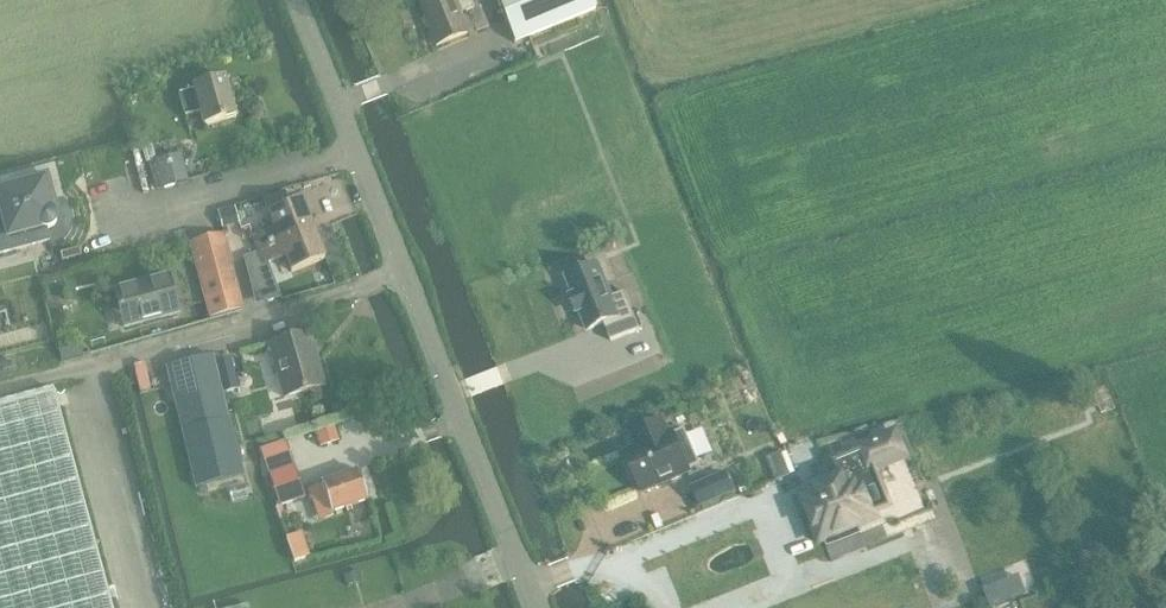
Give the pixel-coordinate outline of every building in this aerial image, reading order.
[(468,36),(460,16),(473,11),(469,0),(416,0),(436,49),(468,36)] [(513,46),(598,11),(594,0),(495,0),(513,46)] [(185,119),(201,114),(205,129),(236,119),(224,80),(194,88),(195,92),(179,97),(185,119)] [(151,146),(140,149),(145,165),(155,163),(151,146)] [(181,156),(155,163),(162,189),(188,182),(181,156)] [(55,209),(47,176),(0,188),(0,255),(49,241),(46,229),(49,228),(52,227),(55,225),(56,222),(57,218),(57,215),(55,212),(53,209),(55,209)] [(269,217),(291,208),(285,193),(263,201),(269,217)] [(275,233),(253,242),(258,255),(314,233),(303,204),(269,217),(275,233)] [(222,223),(238,219),(235,207),(219,211),(222,223)] [(221,234),(189,243),(209,320),(244,310),(224,233),(221,234)] [(291,274),(325,261),(314,233),(258,255),(263,268),(285,259),(291,274)] [(641,329),(626,292),(612,297),(606,284),(598,264),(567,276),(575,295),(571,296),(578,312),(581,310),(588,329),(604,323),(611,341),(641,329)] [(168,277),(114,291),(124,329),(178,315),(168,277)] [(50,298),(50,308),(60,308),(60,298),(50,298)] [(270,346),(285,399),(321,389),(311,355),(315,354),(309,335),(270,346)] [(80,344),(59,350),(62,362),(83,356),(80,344)] [(213,357),(167,368),(196,488),(242,477),(222,394),(239,390),(231,357),(214,361),(213,357)] [(53,390),(0,405),(0,607),(111,607),(53,390)] [(638,447),(625,453),(642,492),(690,472),(689,470),(700,465),(685,430),(674,434),(673,433),(669,434),(664,421),(633,434),(638,447)] [(321,447),(339,441),(335,428),(316,433),(321,447)] [(810,497),(806,498),(811,510),(809,511),(816,527),(817,526),(822,538),(825,537),(828,547),(861,534),(857,524),(875,517),(873,513),(891,506),(876,469),(905,457),(895,433),(857,448),(858,451),(835,460),(841,477),(816,486),(819,493),(810,497)] [(782,453),(767,459),(776,481),(791,475),(782,453)] [(269,478),(280,508),(304,500),(293,469),(269,478)] [(331,515),(368,502),(367,498),(369,496),(366,487),(363,487),(358,473),(308,491),(314,506),(326,502),(331,515)] [(725,474),(693,488),(701,506),(733,492),(725,474)] [(286,539),(294,563),(310,558),(302,534),(286,539)] [(346,585),(360,581),(358,572),(344,576),(346,585)] [(1027,595),(1019,576),(984,589),(991,607),(993,607),(1027,595)]
